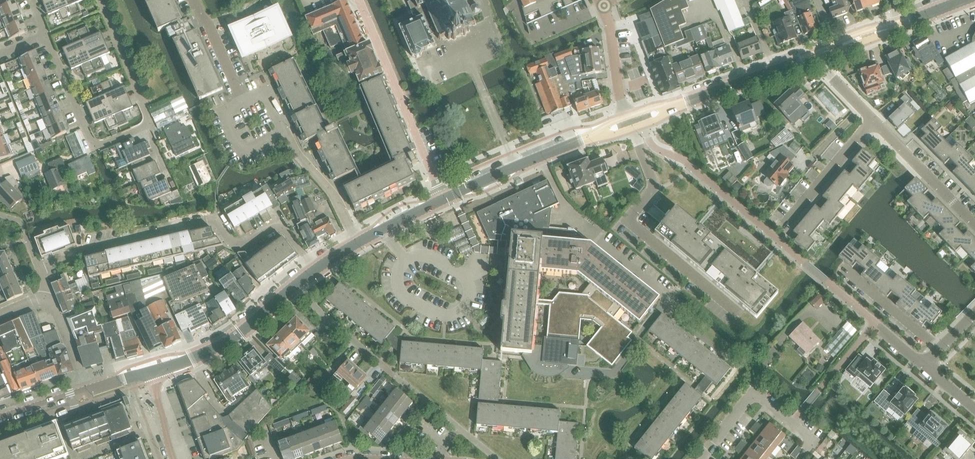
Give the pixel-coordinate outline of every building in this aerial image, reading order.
[(72,19),(64,0),(56,0),(44,5),(48,16),(58,12),(63,23),(72,19)] [(72,19),(82,14),(77,3),(85,0),(64,0),(72,19)] [(180,46),(177,48),(197,93),(199,92),(202,98),(202,99),(223,90),(197,32),(198,32),(197,31),(195,32),(190,20),(182,24),(181,22),(183,21),(182,20),(178,22),(168,0),(145,0),(146,3),(149,1),(152,7),(148,8),(158,31),(158,32),(172,26),(180,46)] [(342,43),(346,52),(346,53),(365,45),(364,44),(354,19),(355,19),(352,13),(351,13),(346,0),(304,17),(312,36),(323,31),(330,48),(342,43)] [(420,18),(422,24),(430,43),(432,47),(435,46),(430,35),(435,33),(437,33),(439,37),(438,38),(439,39),(439,38),(440,39),(441,39),(441,38),(447,35),(449,38),(448,38),(449,40),(449,39),(450,40),(451,40),(450,39),(452,38),(453,39),(454,39),(454,40),(456,39),(455,39),(455,38),(464,35),(464,36),(466,35),(465,34),(466,33),(466,32),(468,31),(468,32),(469,31),(470,30),(469,29),(468,29),(468,27),(475,24),(475,23),(476,23),(475,21),(474,21),(472,17),(474,16),(473,15),(472,15),(468,7),(470,7),(469,5),(468,6),(465,0),(414,0),(410,1),(408,2),(411,10),(414,9),(416,15),(418,14),(420,18)] [(542,0),(537,0),(535,1),(535,0),(520,0),(525,17),(538,11),(541,18),(548,15),(542,0)] [(548,15),(556,12),(552,5),(563,0),(542,0),(548,15)] [(650,12),(664,47),(675,43),(683,40),(678,27),(685,24),(680,11),(688,8),(685,0),(666,0),(649,10),(650,12)] [(718,11),(720,10),(729,32),(744,26),(742,20),(734,0),(713,0),(718,11)] [(793,10),(795,14),(797,18),(799,23),(804,35),(816,30),(810,13),(812,13),(808,3),(812,2),(811,0),(797,0),(792,2),(792,3),(790,4),(793,10)] [(851,7),(848,0),(831,0),(832,3),(836,2),(837,5),(829,9),(833,19),(847,14),(846,11),(847,8),(851,7)] [(851,7),(853,11),(855,10),(856,12),(864,9),(863,7),(867,6),(864,0),(848,0),(851,7)] [(0,19),(19,11),(15,1),(0,7),(0,18),(0,19)] [(470,10),(472,15),(473,15),(475,16),(480,14),(481,10),(479,6),(476,4),(471,6),(470,10)] [(249,21),(231,28),(244,58),(262,50),(272,45),(272,46),(290,38),(277,8),(272,10),(259,16),(249,21)] [(792,25),(799,23),(797,18),(795,14),(793,10),(784,13),(786,18),(773,23),(777,35),(775,35),(778,44),(796,38),(792,25)] [(0,19),(5,29),(24,21),(19,11),(0,19)] [(678,84),(671,66),(664,47),(650,12),(638,17),(640,22),(635,24),(642,42),(641,42),(663,96),(681,89),(678,84)] [(422,51),(432,47),(430,43),(422,24),(420,18),(399,27),(409,52),(411,56),(416,58),(420,56),(422,51)] [(748,18),(742,20),(744,26),(745,27),(751,24),(748,18)] [(28,31),(24,21),(5,29),(9,39),(28,31)] [(691,30),(694,40),(695,41),(695,43),(702,41),(707,39),(702,25),(691,30)] [(87,26),(77,30),(86,51),(106,43),(101,33),(92,37),(87,26)] [(63,49),(67,60),(86,51),(77,30),(67,34),(72,45),(63,49)] [(686,39),(683,40),(675,43),(676,47),(694,40),(691,30),(684,32),(686,39)] [(974,33),(974,36),(973,38),(972,41),(972,44),(945,59),(955,78),(950,81),(962,104),(968,101),(970,104),(974,101),(974,33)] [(915,47),(912,48),(915,54),(915,56),(917,59),(919,60),(920,60),(925,66),(935,60),(938,66),(944,62),(941,58),(932,43),(929,44),(924,36),(913,43),(915,47)] [(742,59),(762,52),(757,37),(736,45),(742,59)] [(715,51),(714,51),(720,67),(735,62),(729,45),(726,46),(723,39),(712,43),(715,51)] [(110,53),(106,43),(86,51),(95,73),(105,68),(101,57),(110,53)] [(368,43),(364,44),(365,45),(346,53),(346,52),(336,57),(338,62),(348,58),(350,63),(347,65),(345,67),(345,70),(346,72),(348,74),(350,74),(351,75),(354,73),(359,85),(382,75),(368,43)] [(557,62),(556,63),(558,67),(561,75),(565,85),(568,84),(582,82),(596,80),(595,74),(602,73),(600,58),(602,57),(601,53),(599,53),(598,48),(583,51),(582,48),(574,49),(575,56),(572,56),(557,62)] [(721,68),(720,67),(714,51),(711,52),(710,48),(702,51),(703,55),(700,56),(706,73),(721,68)] [(570,50),(554,56),(557,62),(572,56),(570,50)] [(898,50),(885,57),(896,78),(900,76),(902,78),(909,73),(908,72),(910,70),(908,67),(912,65),(909,58),(904,61),(898,50)] [(17,59),(21,69),(40,62),(36,51),(17,59)] [(86,77),(95,73),(86,51),(67,60),(72,70),(81,66),(86,77)] [(545,59),(526,67),(529,75),(536,73),(540,83),(536,84),(546,108),(548,114),(552,113),(552,114),(571,106),(570,106),(567,98),(572,96),(568,84),(565,85),(561,75),(557,77),(554,69),(558,67),(556,63),(557,62),(554,56),(553,53),(544,57),(545,59)] [(698,56),(671,66),(678,84),(704,74),(698,56)] [(269,71),(272,78),(305,142),(312,139),(333,182),(355,171),(334,128),(326,131),(290,60),(269,71)] [(21,69),(26,79),(45,72),(40,62),(21,69)] [(859,70),(858,71),(864,89),(864,88),(867,95),(880,91),(877,83),(884,81),(878,65),(867,69),(867,68),(866,68),(864,67),(860,69),(859,70)] [(893,73),(889,65),(882,68),(884,76),(893,73)] [(948,68),(943,72),(949,82),(954,78),(948,68)] [(26,79),(30,89),(49,81),(45,72),(26,79)] [(414,151),(414,150),(383,78),(361,87),(393,161),(394,161),(395,164),(344,189),(354,209),(358,206),(359,208),(415,180),(408,168),(416,164),(411,153),(414,151)] [(110,80),(100,84),(110,105),(129,97),(124,87),(115,91),(110,80)] [(590,94),(585,96),(590,109),(602,104),(598,91),(599,91),(596,80),(582,82),(583,89),(588,88),(590,94)] [(932,80),(928,84),(938,94),(935,98),(940,103),(947,95),(932,80)] [(30,89),(34,99),(53,91),(49,81),(30,89)] [(582,82),(568,84),(572,96),(573,100),(576,99),(576,91),(583,89),(582,82)] [(86,103),(90,114),(110,105),(100,84),(91,88),(95,99),(86,103)] [(789,91),(785,95),(798,109),(802,105),(797,101),(804,95),(796,86),(789,92),(789,91)] [(835,117),(844,109),(825,89),(816,97),(835,117)] [(34,99),(38,109),(57,101),(53,91),(34,99)] [(885,94),(873,105),(878,110),(889,99),(885,94)] [(793,124),(803,114),(798,109),(785,95),(781,99),(778,97),(774,101),(775,105),(793,124)] [(901,107),(889,118),(898,129),(914,113),(905,104),(910,99),(905,95),(897,102),(901,107)] [(181,97),(150,112),(158,129),(158,130),(164,127),(176,122),(186,117),(183,110),(187,109),(188,108),(183,97),(183,96),(181,97)] [(576,99),(573,100),(578,113),(590,109),(585,96),(576,99)] [(133,108),(129,97),(110,105),(119,127),(129,123),(124,112),(133,108)] [(38,109),(42,119),(61,111),(57,101),(38,109)] [(741,105),(731,109),(740,132),(750,129),(753,130),(756,128),(757,126),(756,122),(755,118),(766,114),(761,102),(761,101),(760,101),(750,105),(749,102),(747,103),(746,102),(742,103),(741,105)] [(952,101),(946,106),(951,111),(956,106),(952,101)] [(109,131),(119,127),(110,105),(90,114),(95,124),(104,120),(109,131)] [(42,119),(46,129),(65,121),(61,111),(42,119)] [(718,132),(723,131),(717,115),(698,122),(699,124),(694,126),(701,144),(720,137),(718,132)] [(925,136),(920,140),(933,153),(945,142),(936,133),(942,128),(933,119),(921,131),(925,136)] [(831,120),(825,126),(831,132),(837,126),(831,120)] [(70,132),(65,121),(46,129),(51,140),(70,132)] [(177,157),(196,148),(187,128),(182,130),(179,124),(165,130),(177,157)] [(785,129),(776,138),(782,144),(794,139),(785,129)] [(87,154),(78,132),(66,136),(75,159),(87,154)] [(10,145),(5,135),(0,137),(0,149),(10,145)] [(131,164),(143,159),(150,156),(145,143),(135,147),(131,139),(116,145),(120,155),(122,160),(117,162),(120,169),(131,164)] [(746,162),(753,157),(744,142),(737,147),(746,162)] [(794,142),(789,147),(797,154),(802,149),(794,142)] [(945,142),(933,153),(944,165),(949,160),(953,165),(966,153),(957,144),(952,149),(945,142)] [(10,145),(0,149),(0,161),(14,155),(10,145)] [(775,158),(762,174),(767,178),(764,182),(764,184),(768,187),(770,187),(773,183),(776,186),(778,184),(780,186),(788,176),(786,175),(793,166),(789,163),(795,157),(782,146),(768,152),(775,158)] [(853,171),(866,182),(873,173),(868,169),(875,159),(863,149),(852,162),(857,167),(853,171)] [(952,173),(965,186),(974,176),(974,173),(968,166),(974,161),(966,153),(953,165),(957,168),(952,173)] [(22,178),(40,170),(33,156),(16,163),(22,178)] [(74,178),(88,172),(89,175),(96,173),(88,156),(68,165),(74,178)] [(198,164),(189,168),(199,188),(212,182),(205,166),(208,165),(204,157),(197,160),(198,164)] [(52,190),(54,189),(56,194),(65,190),(63,185),(64,185),(58,170),(65,167),(62,158),(48,164),(51,172),(45,174),(52,190)] [(146,166),(143,159),(131,164),(134,171),(133,171),(139,183),(136,184),(137,185),(154,178),(161,174),(156,162),(146,166)] [(588,159),(576,164),(584,187),(596,183),(598,188),(607,184),(603,174),(607,173),(602,159),(589,164),(588,159)] [(237,164),(241,171),(245,168),(241,161),(237,164)] [(576,163),(567,167),(570,175),(567,176),(571,184),(573,184),(576,190),(585,187),(584,187),(576,163)] [(623,170),(637,182),(633,187),(640,193),(644,187),(644,185),(640,182),(643,179),(639,168),(630,166),(626,167),(623,170)] [(272,188),(272,189),(281,204),(289,200),(285,194),(295,188),(291,178),(288,170),(279,175),(283,182),(272,188)] [(833,184),(846,195),(853,186),(858,191),(866,182),(853,171),(849,176),(844,171),(833,184)] [(730,172),(720,181),(729,188),(738,180),(730,172)] [(306,174),(291,178),(295,188),(295,190),(311,185),(306,174)] [(965,186),(974,197),(974,176),(965,186)] [(156,184),(154,178),(137,185),(137,187),(140,192),(144,190),(150,202),(159,198),(162,205),(170,201),(170,202),(181,198),(178,190),(172,193),(166,180),(156,184)] [(904,190),(917,210),(927,200),(923,196),(928,191),(916,178),(904,190)] [(591,244),(574,231),(549,229),(551,211),(550,208),(559,204),(548,181),(477,214),(490,241),(498,242),(497,248),(497,254),(497,255),(509,256),(505,304),(504,304),(502,305),(501,319),(502,320),(503,320),(501,352),(528,354),(528,356),(527,361),(527,364),(532,373),(538,377),(546,378),(553,378),(557,377),(560,375),(565,372),(569,369),(569,366),(577,367),(581,320),(592,321),(601,328),(586,346),(612,367),(632,342),(628,338),(632,333),(613,318),(621,309),(639,324),(659,299),(628,273),(623,269),(591,244)] [(22,198),(7,182),(0,188),(0,198),(10,209),(22,198)] [(262,189),(252,194),(268,221),(271,219),(266,209),(272,206),(270,203),(276,200),(267,184),(261,187),(262,189)] [(736,184),(731,189),(736,193),(741,188),(740,188),(736,184)] [(839,203),(846,195),(833,184),(822,197),(827,202),(824,206),(837,217),(844,208),(839,203)] [(264,223),(268,221),(252,194),(243,200),(253,217),(259,214),(264,223)] [(299,223),(307,219),(300,202),(298,196),(291,199),(291,204),(299,223)] [(309,198),(300,202),(307,219),(313,230),(317,239),(327,233),(328,236),(331,238),(335,236),(335,232),(328,217),(317,223),(313,212),(315,211),(309,198)] [(927,200),(917,210),(923,220),(929,215),(937,223),(948,212),(936,199),(931,204),(927,200)] [(247,220),(253,217),(243,200),(234,205),(249,232),(253,230),(247,220)] [(246,234),(249,232),(234,205),(224,211),(234,228),(240,225),(246,234)] [(834,220),(837,217),(824,206),(820,210),(815,206),(804,219),(804,220),(816,230),(823,221),(829,226),(834,220)] [(676,207),(654,233),(756,319),(778,293),(676,207)] [(938,236),(947,245),(949,243),(959,233),(955,228),(960,224),(948,212),(937,223),(944,230),(938,236)] [(319,243),(317,239),(313,230),(307,219),(299,223),(296,225),(309,249),(319,243)] [(809,239),(816,230),(804,220),(794,233),(799,237),(795,242),(807,252),(808,252),(810,249),(815,243),(809,239)] [(58,227),(51,230),(59,253),(67,250),(66,249),(76,245),(69,226),(59,230),(58,227)] [(211,228),(200,231),(205,250),(215,247),(219,253),(225,249),(218,238),(213,236),(211,228)] [(52,255),(59,253),(51,230),(44,233),(44,235),(34,239),(42,258),(52,254),(52,255)] [(200,231),(190,233),(195,252),(205,250),(200,231)] [(190,233),(179,235),(184,255),(195,252),(190,233)] [(970,255),(974,250),(974,239),(969,233),(964,237),(960,233),(959,233),(949,243),(956,251),(961,246),(970,255)] [(179,235),(169,238),(174,257),(184,255),(179,235)] [(280,236),(272,241),(261,247),(249,257),(245,252),(238,253),(237,254),(261,285),(268,279),(268,280),(276,274),(275,274),(290,263),(297,257),(282,237),(280,236)] [(169,238),(158,240),(163,260),(174,257),(169,238)] [(158,240),(148,243),(153,262),(163,260),(158,240)] [(148,243),(137,245),(142,265),(153,262),(148,243)] [(137,245),(127,248),(132,267),(142,265),(137,245)] [(856,263),(860,267),(870,256),(849,245),(838,257),(852,268),(856,263)] [(127,248),(116,250),(121,270),(132,267),(127,248)] [(116,250),(106,253),(111,272),(121,270),(116,250)] [(1,279),(1,280),(15,274),(5,252),(0,260),(0,270),(3,277),(0,278),(1,279)] [(105,253),(95,256),(100,275),(111,272),(106,253),(105,253)] [(206,264),(212,260),(208,255),(203,260),(206,264)] [(89,278),(100,275),(95,256),(85,258),(89,278)] [(870,256),(860,267),(865,271),(861,276),(874,287),(884,274),(876,267),(881,262),(870,256)] [(226,268),(248,298),(249,298),(249,297),(251,296),(250,295),(254,292),(255,290),(256,289),(246,276),(248,275),(235,258),(225,266),(226,268)] [(212,260),(206,264),(205,264),(208,269),(216,263),(213,259),(212,260)] [(202,263),(195,266),(198,271),(204,268),(202,263)] [(195,266),(163,279),(172,301),(169,303),(180,327),(182,332),(189,329),(190,333),(209,324),(203,312),(201,307),(215,300),(214,298),(208,289),(202,279),(201,278),(200,275),(198,271),(195,266)] [(239,305),(248,298),(226,268),(215,277),(225,290),(226,288),(239,305)] [(3,291),(19,284),(15,274),(1,280),(1,279),(0,280),(0,284),(3,291)] [(884,274),(874,287),(887,298),(891,293),(895,296),(906,283),(897,276),(893,281),(884,274)] [(78,288),(88,283),(86,277),(82,277),(82,279),(75,281),(76,283),(69,286),(64,275),(60,276),(62,280),(51,284),(56,295),(70,290),(78,288)] [(141,281),(143,292),(145,304),(161,336),(160,337),(162,343),(164,349),(181,341),(176,329),(180,327),(169,303),(172,301),(163,279),(162,275),(146,279),(141,281)] [(390,346),(397,338),(391,333),(395,328),(339,283),(325,300),(381,345),(384,341),(390,346)] [(906,283),(895,296),(900,300),(895,305),(909,316),(919,304),(911,297),(915,291),(906,283)] [(23,294),(19,284),(3,291),(7,301),(23,294)] [(112,319),(131,313),(125,296),(122,285),(115,287),(116,293),(106,296),(112,319)] [(80,292),(78,288),(70,290),(56,295),(63,314),(77,309),(72,295),(80,292)] [(225,293),(215,300),(226,317),(236,310),(225,293)] [(149,350),(162,343),(160,337),(161,336),(145,304),(138,305),(136,294),(125,296),(131,313),(149,350)] [(816,310),(825,302),(818,295),(810,304),(816,310)] [(227,318),(226,317),(215,300),(201,307),(203,312),(210,309),(212,312),(207,316),(213,327),(227,318)] [(85,305),(87,310),(95,307),(93,302),(85,305)] [(919,304),(909,316),(922,327),(926,322),(931,326),(942,313),(932,305),(927,311),(919,304)] [(94,335),(102,332),(101,326),(95,307),(87,310),(66,319),(75,340),(76,340),(84,368),(102,363),(94,335)] [(52,361),(53,360),(58,376),(73,371),(65,347),(61,345),(56,330),(55,331),(48,312),(41,314),(39,311),(25,316),(37,348),(39,348),(45,363),(52,361)] [(717,386),(730,369),(662,314),(648,331),(705,376),(698,385),(705,391),(712,382),(717,386)] [(116,321),(116,322),(123,340),(126,351),(127,356),(125,356),(126,359),(143,355),(138,340),(137,340),(133,330),(125,332),(122,322),(129,320),(128,317),(116,321)] [(19,318),(12,321),(23,347),(38,384),(58,376),(52,361),(42,364),(35,349),(34,349),(24,328),(19,318)] [(286,328),(299,341),(303,346),(314,336),(296,318),(291,323),(290,322),(287,326),(287,327),(286,328)] [(1,340),(4,347),(3,348),(9,361),(15,375),(21,390),(21,391),(39,385),(38,384),(23,347),(12,321),(0,327),(0,338),(1,340)] [(832,335),(834,336),(823,349),(833,357),(856,330),(847,321),(842,328),(840,326),(832,335)] [(116,322),(101,326),(102,332),(103,332),(106,344),(110,343),(114,358),(118,359),(125,356),(127,356),(126,351),(123,340),(116,322)] [(789,336),(800,347),(797,350),(803,355),(805,353),(807,354),(819,341),(810,333),(811,332),(802,323),(789,336)] [(295,345),(299,341),(286,328),(277,337),(290,350),(294,355),(300,350),(295,345)] [(285,355),(290,350),(277,337),(276,338),(275,338),(272,340),(272,342),(267,346),(285,364),(290,359),(285,355)] [(9,361),(3,348),(4,347),(1,340),(0,340),(0,364),(9,361)] [(498,402),(501,362),(482,360),(483,349),(401,342),(399,364),(481,371),(478,400),(498,402)] [(279,375),(285,369),(270,354),(264,360),(254,348),(238,361),(250,376),(249,377),(255,385),(258,383),(251,375),(257,371),(259,373),(269,365),(279,375)] [(874,383),(875,384),(880,378),(878,377),(884,371),(884,370),(884,369),(877,363),(876,364),(873,362),(871,364),(866,360),(865,361),(859,356),(846,371),(855,378),(856,377),(870,388),(874,383)] [(347,360),(324,387),(331,393),(344,378),(347,381),(357,369),(347,360)] [(21,390),(15,375),(9,361),(0,364),(0,368),(11,393),(21,390)] [(818,364),(816,371),(821,373),(824,367),(818,364)] [(233,397),(248,387),(234,367),(216,379),(224,391),(221,393),(227,401),(231,404),(232,404),(236,401),(233,397)] [(349,383),(343,391),(349,396),(366,377),(357,369),(347,381),(349,383)] [(323,383),(330,374),(326,370),(319,379),(323,383)] [(10,395),(0,374),(0,399),(10,395)] [(314,374),(305,384),(315,393),(318,389),(323,383),(319,379),(314,374)] [(177,385),(191,421),(205,458),(214,458),(237,451),(244,443),(243,442),(248,437),(249,436),(233,422),(229,416),(222,418),(203,396),(206,394),(194,380),(193,379),(177,385)] [(380,380),(375,386),(379,389),(383,383),(380,380)] [(831,389),(836,393),(841,387),(836,383),(831,389)] [(702,397),(686,384),(634,448),(648,458),(653,458),(694,408),(695,406),(702,397)] [(369,393),(373,396),(379,389),(375,386),(369,393)] [(894,400),(884,391),(874,402),(886,412),(889,408),(901,418),(904,414),(904,415),(916,400),(913,397),(914,396),(913,395),(914,394),(908,388),(906,390),(905,389),(904,390),(903,389),(898,395),(894,399),(895,400),(894,400)] [(315,393),(314,393),(321,399),(324,395),(318,389),(315,393)] [(396,389),(390,398),(406,411),(413,403),(396,389)] [(238,408),(229,416),(233,422),(249,436),(272,408),(257,390),(248,399),(238,408)] [(236,401),(232,404),(238,408),(248,399),(245,395),(236,401)] [(367,395),(362,402),(366,405),(371,399),(367,395)] [(353,396),(340,411),(346,415),(358,401),(353,396)] [(127,397),(63,421),(73,451),(77,449),(79,453),(91,449),(89,445),(96,442),(97,446),(110,442),(108,438),(115,435),(117,439),(129,435),(129,434),(128,431),(132,429),(130,425),(123,407),(126,406),(126,408),(131,406),(127,397)] [(400,419),(406,411),(390,398),(383,406),(400,419)] [(362,402),(357,408),(361,412),(366,405),(362,402)] [(578,424),(559,422),(560,411),(478,404),(476,426),(557,433),(555,458),(575,458),(578,424)] [(394,427),(400,419),(383,406),(377,414),(394,427)] [(313,416),(321,413),(319,408),(311,411),(313,416)] [(907,422),(932,444),(947,427),(930,413),(926,418),(917,410),(907,422)] [(387,435),(394,427),(377,414),(370,422),(387,435)] [(44,458),(59,458),(68,456),(58,428),(60,428),(57,420),(49,423),(49,424),(33,430),(44,458)] [(335,422),(325,425),(333,446),(343,442),(335,422)] [(381,443),(387,435),(370,422),(364,430),(369,434),(377,440),(380,443),(381,443)] [(756,422),(753,427),(778,446),(786,436),(769,424),(765,429),(756,422)] [(325,425),(316,429),(323,449),(333,446),(325,425)] [(758,438),(754,443),(770,456),(771,454),(778,446),(753,427),(750,431),(758,438)] [(1,442),(7,458),(44,458),(33,430),(32,431),(32,429),(26,431),(27,433),(1,442)] [(316,429),(306,433),(314,453),(323,449),(316,429)] [(831,431),(827,436),(831,440),(836,435),(831,431)] [(306,433),(297,436),(304,456),(314,453),(306,433)] [(947,447),(953,452),(951,455),(955,458),(974,458),(974,455),(969,450),(972,446),(964,441),(966,439),(958,433),(947,447)] [(287,440),(294,458),(296,458),(304,456),(297,436),(287,440)] [(142,439),(136,442),(137,444),(115,452),(118,458),(149,458),(142,439)] [(287,440),(277,443),(283,458),(294,458),(287,440)] [(251,457),(255,456),(252,449),(249,441),(245,442),(251,457)] [(738,445),(755,458),(768,458),(769,457),(770,456),(754,443),(750,448),(741,441),(738,445)] [(738,445),(735,450),(743,456),(741,458),(755,458),(738,445)] [(852,456),(856,451),(857,450),(850,445),(849,446),(845,451),(852,456)]
